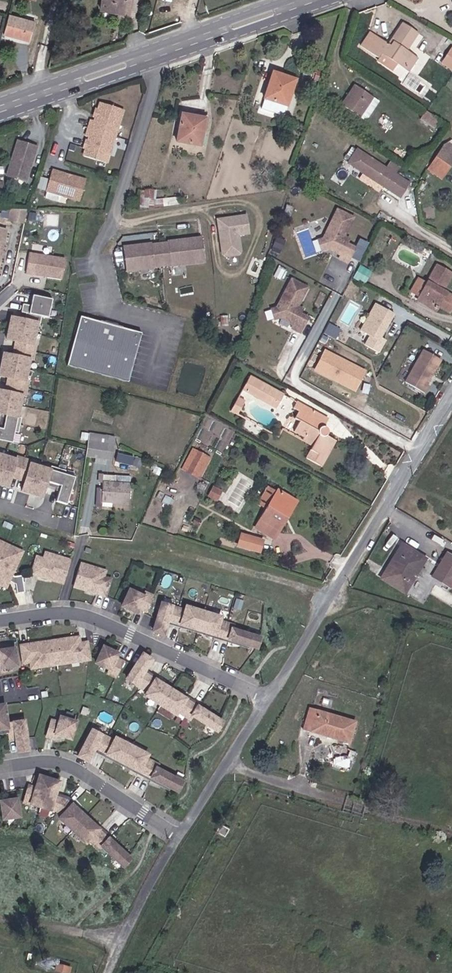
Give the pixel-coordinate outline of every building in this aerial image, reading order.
[(139,21),(144,0),(142,0),(116,0),(116,2),(110,1),(108,14),(139,21)] [(15,39),(20,41),(26,21),(20,19),(15,39)] [(20,41),(40,45),(45,26),(40,24),(26,21),(20,41)] [(408,66),(401,61),(412,44),(397,34),(386,51),(367,40),(359,53),(377,65),(379,62),(401,77),(408,66)] [(451,78),(451,59),(445,55),(435,70),(451,80),(451,78)] [(401,77),(404,78),(411,68),(408,66),(401,77)] [(265,104),(287,111),(297,84),(286,81),(285,84),(273,81),(265,104)] [(338,111),(361,126),(374,106),(351,91),(338,111)] [(86,133),(113,141),(121,117),(98,109),(95,117),(96,120),(96,122),(93,122),(92,126),(89,125),(86,133)] [(416,125),(432,135),(437,127),(422,117),(416,125)] [(180,146),(203,150),(207,122),(197,121),(196,124),(183,122),(180,146)] [(82,158),(105,166),(113,141),(86,133),(84,140),(87,142),(86,146),(88,146),(87,149),(85,151),(82,158)] [(24,172),(26,173),(34,152),(14,145),(2,179),(22,186),(25,177),(23,176),(24,172)] [(451,166),(451,159),(443,152),(438,154),(431,164),(445,175),(451,166)] [(404,191),(354,156),(345,169),(395,204),(404,191)] [(422,178),(436,188),(445,175),(431,164),(422,178)] [(75,207),(81,187),(67,182),(65,183),(62,182),(62,180),(49,175),(41,196),(42,196),(40,203),(53,207),(55,201),(75,207)] [(416,187),(430,196),(436,188),(422,178),(416,187)] [(41,193),(44,186),(35,183),(33,190),(41,193)] [(136,198),(135,213),(149,214),(164,212),(164,205),(150,206),(150,198),(136,198)] [(19,228),(22,215),(5,214),(2,225),(19,228)] [(30,228),(32,219),(24,218),(22,227),(30,228)] [(342,253),(344,248),(339,245),(349,226),(333,218),(318,246),(322,257),(336,264),(334,268),(342,272),(350,257),(342,253)] [(241,221),(212,226),(216,244),(218,244),(219,249),(215,249),(217,261),(221,263),(234,261),(236,257),(233,241),(244,239),(241,221)] [(449,230),(447,229),(441,239),(451,246),(451,225),(449,230)] [(146,248),(117,250),(119,273),(198,266),(196,243),(162,246),(162,248),(146,249),(146,248)] [(322,257),(318,246),(313,248),(316,259),(322,257)] [(56,283),(60,263),(31,258),(28,278),(56,283)] [(348,286),(359,292),(365,281),(355,274),(348,286)] [(451,326),(451,312),(434,302),(436,299),(438,300),(445,288),(429,278),(419,296),(412,309),(431,320),(432,319),(450,329),(451,326)] [(293,323),(296,318),(291,316),(301,297),(284,288),(269,316),(273,327),(287,334),(285,338),(293,342),(301,327),(293,323)] [(405,304),(412,309),(419,296),(412,291),(405,304)] [(41,315),(53,317),(56,297),(27,293),(23,316),(13,314),(9,340),(15,341),(14,352),(4,350),(0,376),(8,377),(6,388),(0,387),(0,413),(10,414),(8,427),(0,426),(0,439),(21,442),(41,315)] [(429,325),(431,320),(412,309),(409,314),(429,325)] [(380,339),(388,326),(370,315),(354,342),(372,352),(378,342),(376,341),(377,338),(380,339)] [(273,327),(269,316),(264,318),(268,329),(273,327)] [(137,338),(75,320),(60,370),(123,388),(137,338)] [(328,324),(325,333),(334,336),(337,326),(328,324)] [(318,341),(325,346),(329,338),(322,334),(318,341)] [(419,397),(433,373),(416,363),(397,394),(416,405),(420,398),(419,397)] [(343,398),(350,385),(355,375),(345,370),(340,379),(336,378),(329,391),(343,398)] [(343,398),(347,400),(354,387),(350,385),(343,398)] [(275,415),(279,408),(246,388),(238,401),(244,405),(245,404),(261,413),(263,408),(275,415)] [(272,419),(275,415),(263,408),(261,413),(272,419)] [(226,422),(234,427),(242,413),(234,409),(226,422)] [(0,418),(0,426),(6,427),(9,416),(1,414),(0,418)] [(321,447),(321,445),(320,442),(318,440),(322,433),(290,415),(287,420),(292,423),(289,429),(294,432),(288,442),(297,447),(295,451),(307,458),(299,470),(312,477),(322,459),(325,460),(329,454),(320,449),(321,447)] [(286,445),(295,451),(297,447),(288,442),(286,445)] [(137,463),(138,455),(118,453),(117,461),(137,463)] [(79,472),(0,454),(0,485),(52,497),(51,499),(72,504),(79,472)] [(180,476),(192,482),(203,464),(192,457),(180,476)] [(312,477),(314,479),(325,460),(322,459),(312,477)] [(113,501),(129,502),(131,475),(123,474),(122,481),(116,481),(116,472),(103,471),(100,500),(101,500),(101,506),(112,507),(113,501)] [(235,474),(219,501),(234,510),(250,483),(235,474)] [(201,501),(209,506),(214,498),(206,493),(201,501)] [(278,531),(274,529),(286,509),(271,500),(269,502),(261,496),(252,510),(261,515),(249,535),(268,547),(278,531)] [(274,529),(278,531),(290,512),(286,509),(274,529)] [(23,552),(0,542),(0,584),(8,588),(23,552)] [(376,581),(398,596),(419,564),(397,549),(376,581)] [(66,585),(72,563),(48,555),(46,561),(39,559),(34,575),(66,585)] [(443,593),(451,579),(451,566),(442,559),(426,582),(443,593)] [(107,598),(112,582),(105,579),(107,573),(82,565),(75,588),(107,598)] [(26,593),(24,577),(16,578),(19,594),(26,593)] [(449,597),(451,593),(451,579),(443,593),(449,597)] [(146,615),(153,604),(155,600),(148,596),(146,600),(132,592),(123,608),(138,616),(140,611),(146,615)] [(165,605),(156,633),(166,636),(170,624),(183,629),(184,627),(217,638),(216,640),(229,644),(230,642),(255,650),(258,640),(233,632),(235,628),(222,624),(223,620),(189,608),(188,612),(165,605)] [(90,661),(88,644),(81,646),(80,639),(22,647),(25,664),(32,663),(33,669),(90,661)] [(116,679),(123,663),(117,660),(119,656),(104,649),(97,665),(111,671),(109,676),(116,679)] [(15,650),(0,652),(0,661),(1,666),(17,664),(15,650)] [(185,701),(156,682),(157,680),(145,673),(152,662),(143,656),(127,681),(147,694),(145,697),(176,717),(178,714),(189,721),(191,717),(213,731),(219,723),(197,708),(198,707),(187,699),(185,701)] [(24,720),(7,722),(4,703),(0,704),(0,728),(7,727),(8,732),(9,739),(16,738),(18,750),(28,749),(24,720)] [(350,741),(356,721),(312,708),(305,728),(350,741)] [(71,744),(77,728),(61,723),(60,727),(53,725),(48,741),(55,744),(56,740),(71,744)] [(149,759),(117,742),(115,745),(94,734),(80,760),(90,765),(96,754),(108,761),(109,759),(140,775),(139,777),(151,783),(152,782),(175,794),(180,785),(157,772),(159,769),(147,762),(149,759)] [(333,756),(335,766),(347,764),(345,754),(333,756)] [(100,832),(75,808),(76,806),(70,801),(59,797),(63,785),(43,779),(39,791),(32,789),(28,805),(54,813),(54,812),(60,813),(65,818),(62,821),(87,846),(90,843),(101,853),(104,850),(124,870),(132,862),(111,842),(112,841),(101,831),(100,832)] [(19,821),(17,804),(1,807),(3,823),(19,821)] [(226,836),(230,827),(221,822),(216,831),(226,836)]
